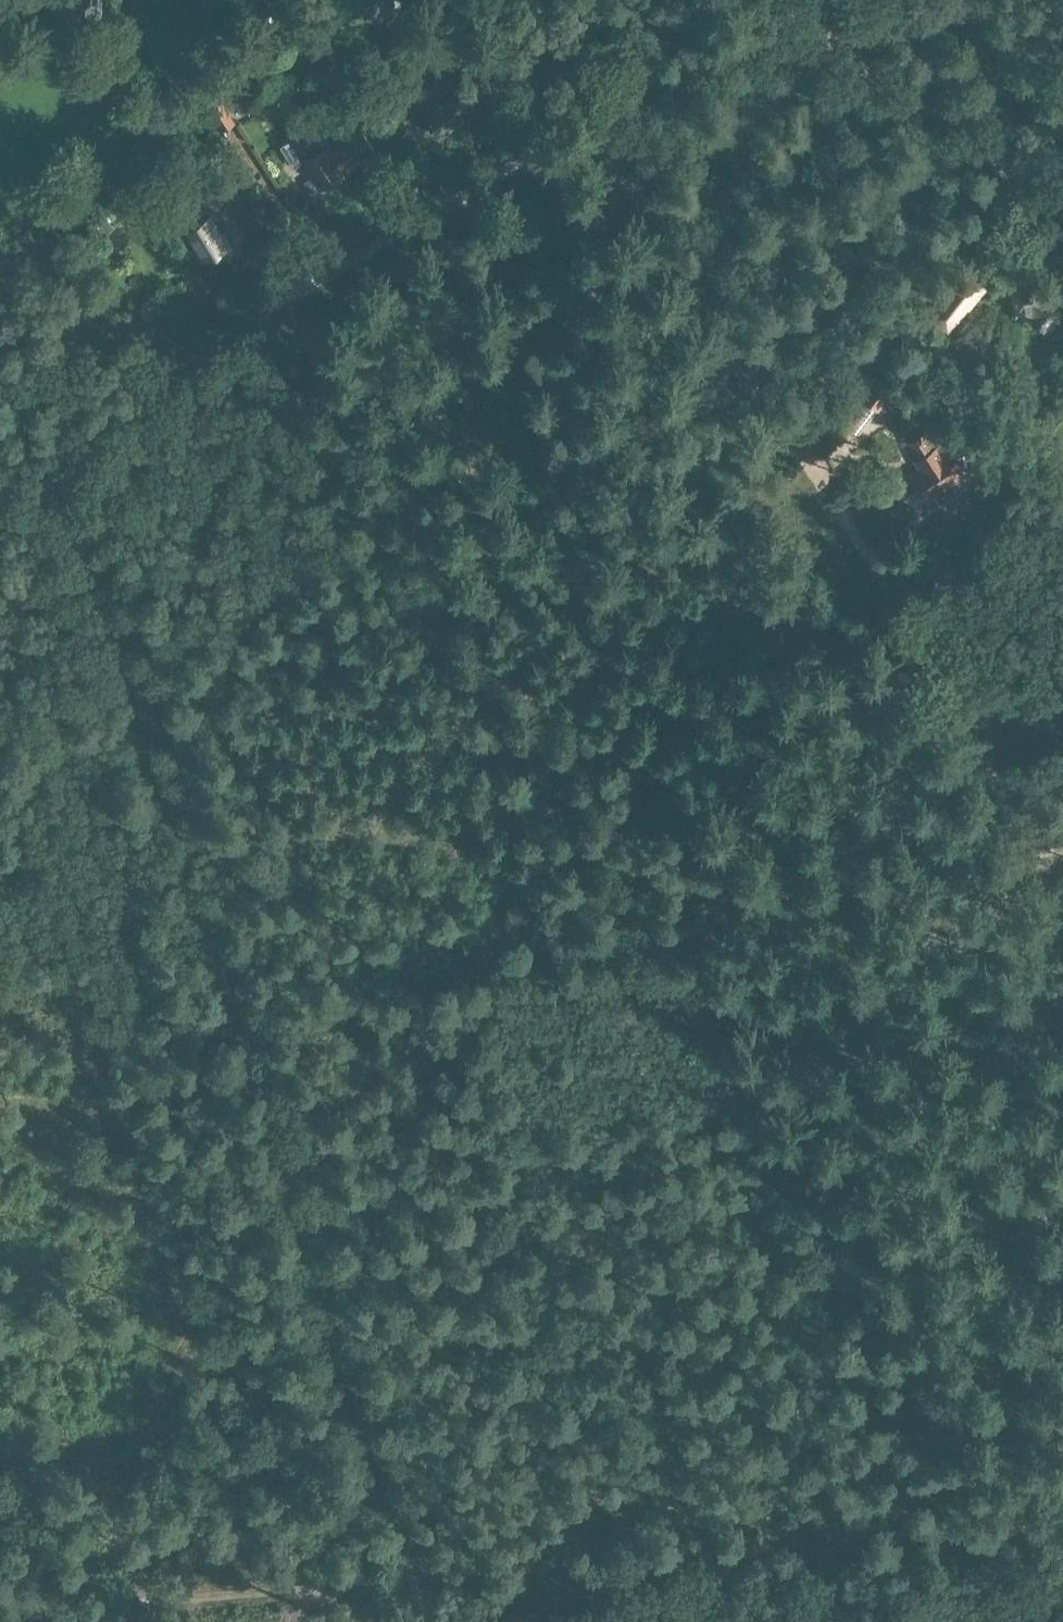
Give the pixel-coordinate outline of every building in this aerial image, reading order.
[(384,22),(395,2),(392,0),(344,0),(384,22)] [(221,99),(204,109),(219,131),(235,121),(221,99)] [(292,139),(281,146),(294,168),(306,161),(307,162),(308,161),(323,185),(346,170),(345,168),(375,150),(362,128),(340,141),(339,142),(328,125),(296,145),(295,144),(292,139)] [(232,241),(228,233),(226,230),(232,226),(207,185),(173,206),(181,220),(171,226),(192,261),(202,255),(204,258),(232,241)] [(148,249),(163,247),(161,234),(146,236),(148,249)] [(962,268),(928,312),(949,328),(966,304),(969,306),(985,285),(962,268)] [(1011,282),(1011,283),(1011,286),(1014,314),(1029,314),(1051,329),(1052,330),(1062,314),(1062,300),(1034,280),(1011,282)] [(889,416),(913,382),(888,364),(864,398),(889,416)] [(926,429),(906,442),(918,460),(915,461),(921,470),(913,475),(933,504),(950,493),(946,486),(958,478),(957,477),(963,473),(956,463),(952,466),(947,458),(939,445),(937,446),(928,433),(926,429)] [(995,475),(987,480),(987,489),(995,493),(1003,489),(1003,480),(995,475)]
